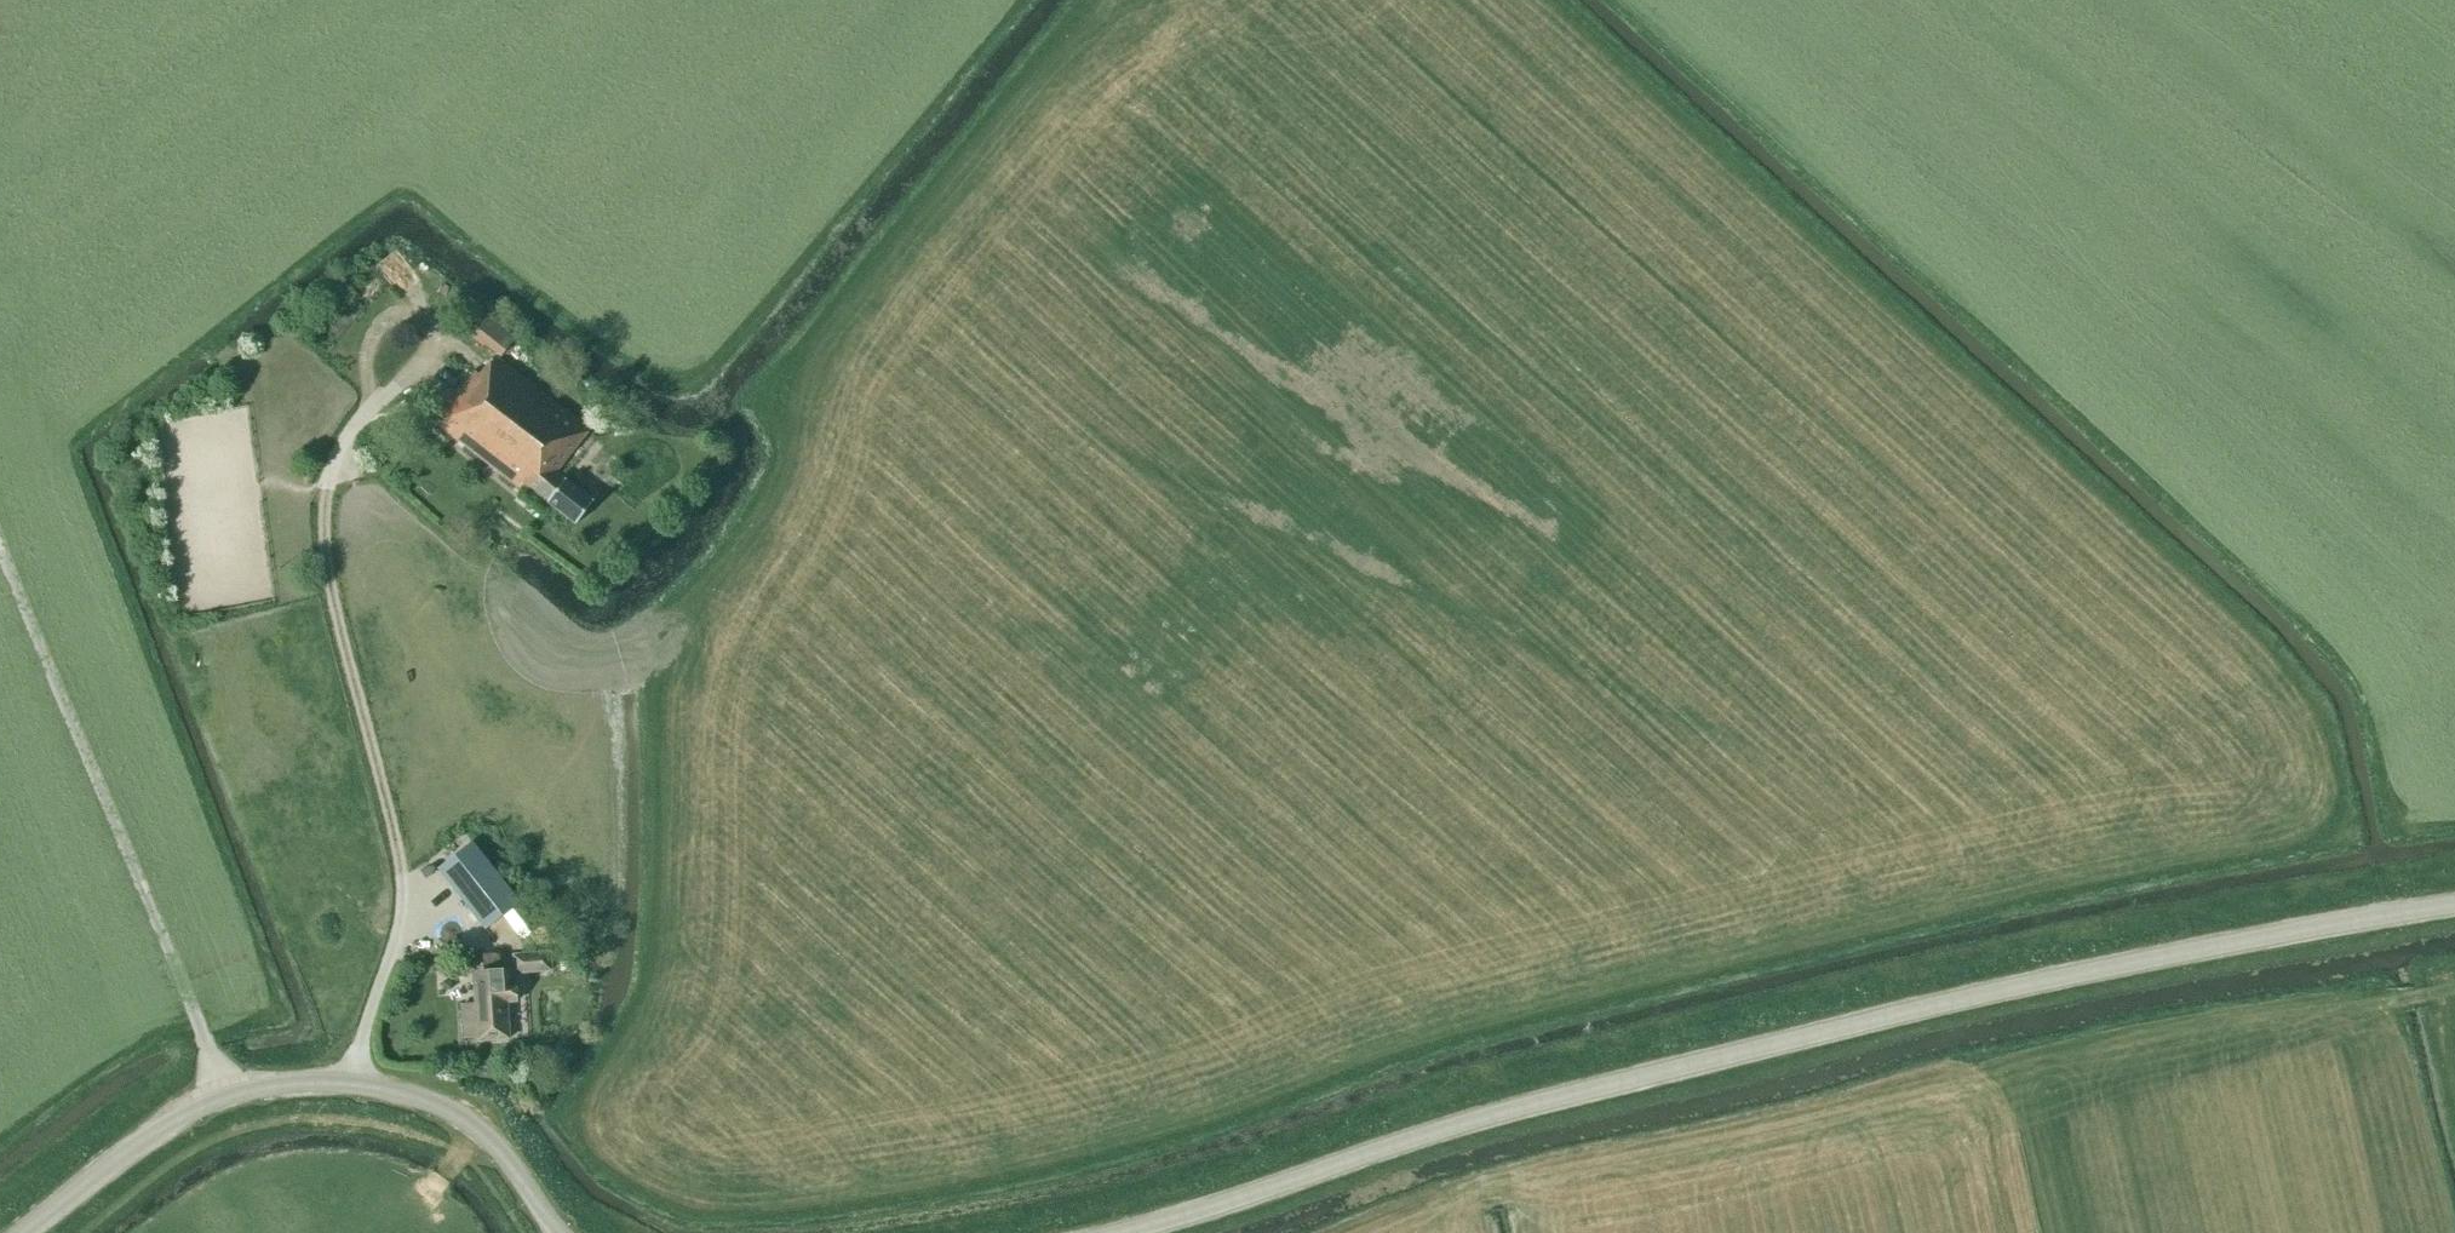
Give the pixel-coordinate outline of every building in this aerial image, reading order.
[(484,314),(475,325),(467,335),(482,347),(484,345),(501,358),(516,338),(484,314)] [(436,424),(505,477),(519,489),(523,484),(576,524),(593,501),(556,472),(589,430),(494,357),(480,376),(476,373),(436,424)] [(534,920),(500,878),(490,865),(463,887),(506,942),(534,920)] [(515,973),(550,971),(549,954),(513,956),(515,973)] [(473,972),(475,986),(474,986),(475,1005),(462,1006),(465,1038),(478,1037),(478,1041),(509,1039),(506,1003),(516,1002),(515,983),(511,984),(510,970),(473,972)]
